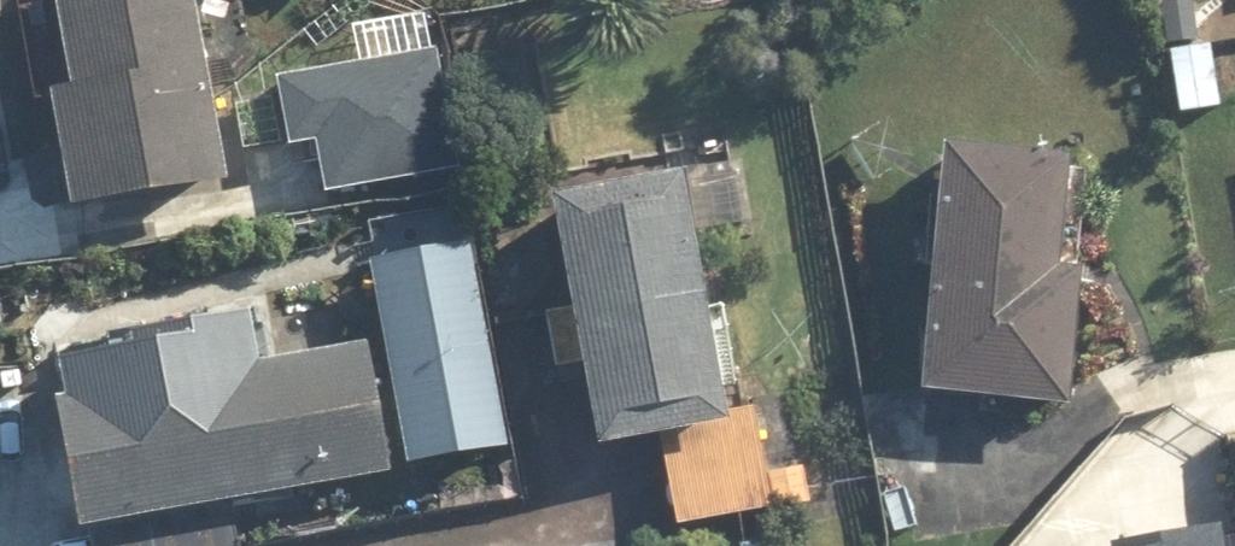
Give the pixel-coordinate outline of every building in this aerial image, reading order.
[(73,77),(51,81),(72,203),(227,176),(196,0),(59,0),(73,77)] [(1179,12),(1234,2),(1234,0),(1177,0),(1179,12)] [(312,132),(324,191),(454,166),(431,44),(273,75),(285,137),(312,132)] [(1063,263),(1068,153),(944,147),(931,397),(1074,404),(1081,264),(1063,263)] [(742,159),(682,170),(692,230),(752,220),(742,159)] [(678,176),(555,196),(592,415),(714,394),(678,176)] [(360,251),(400,463),(504,444),(465,232),(360,251)] [(389,470),(367,341),(257,360),(249,312),(53,345),(84,523),(389,470)] [(765,452),(667,466),(675,525),(813,506),(808,471),(768,477),(765,452)] [(1220,526),(1078,545),(1223,545),(1220,526)]
